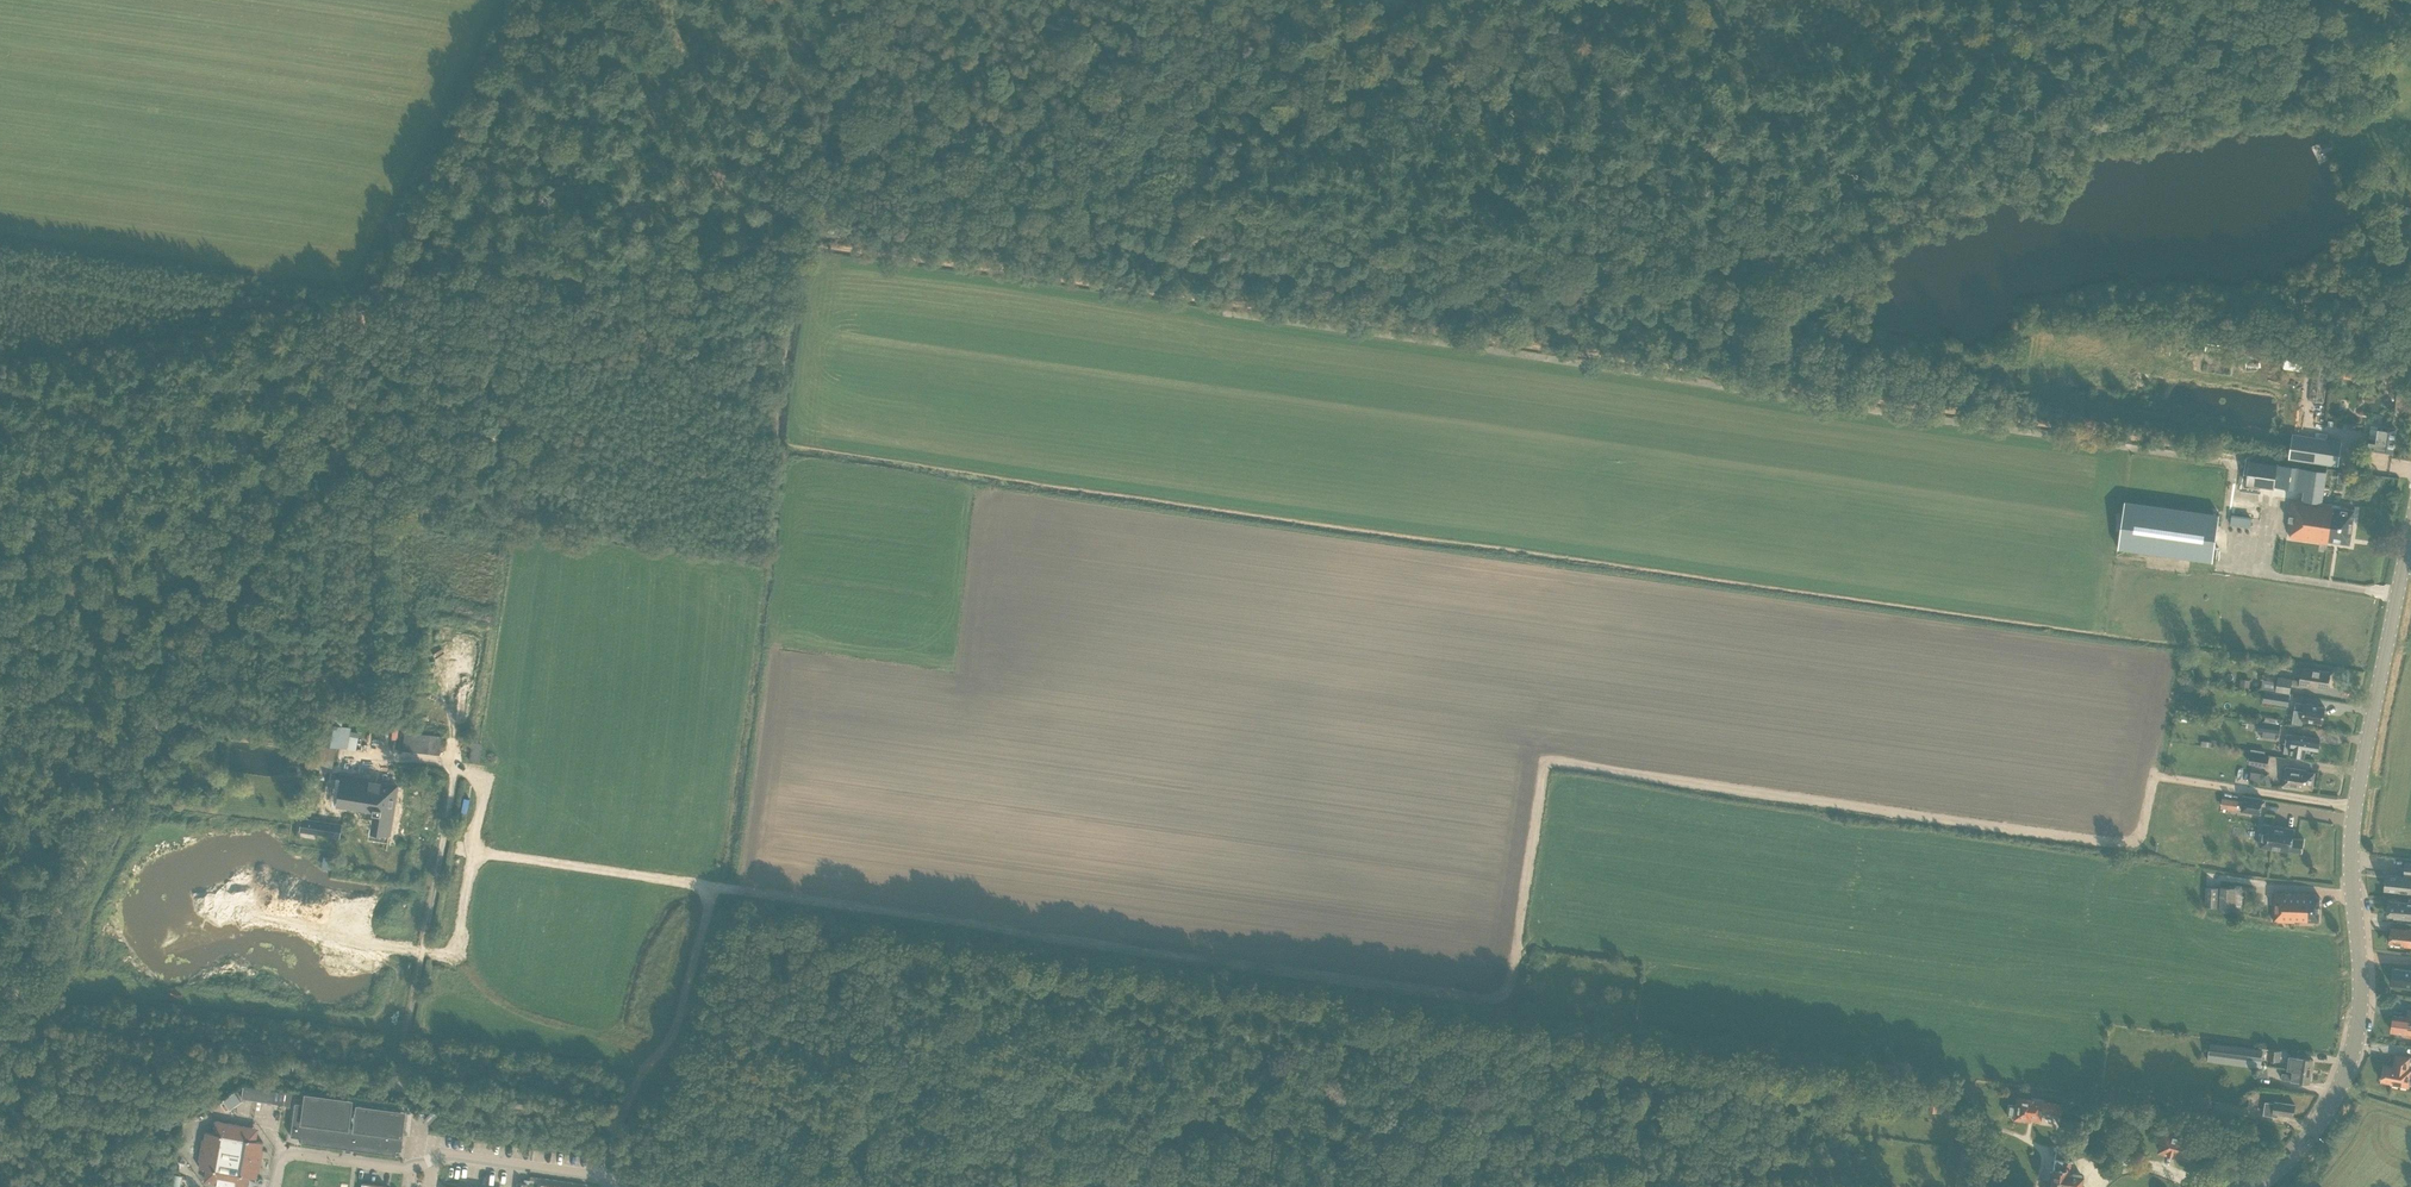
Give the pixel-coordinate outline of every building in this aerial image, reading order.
[(2231,344),(2205,342),(2204,350),(2230,353),(2231,344)] [(2314,357),(2309,400),(2323,402),(2329,359),(2314,357)] [(2343,367),(2342,377),(2350,378),(2351,368),(2343,367)] [(2303,423),(2321,424),(2321,406),(2304,406),(2303,423)] [(2396,427),(2377,425),(2375,438),(2371,438),(2369,449),(2392,453),(2396,427)] [(2341,441),(2294,434),(2290,458),(2337,465),(2341,441)] [(2350,544),(2355,509),(2340,507),(2341,505),(2322,502),(2327,471),(2250,460),(2247,484),(2275,488),(2275,485),(2305,490),(2303,500),(2293,498),(2288,527),(2292,527),(2291,538),(2328,543),(2328,541),(2350,544)] [(2220,512),(2125,499),(2118,548),(2213,561),(2220,512)] [(2231,534),(2253,534),(2254,517),(2257,517),(2257,502),(2232,501),(2231,534)] [(2261,688),(2290,693),(2292,684),(2328,689),(2330,671),(2302,667),(2301,679),(2278,676),(2277,680),(2263,678),(2261,688)] [(2239,677),(2238,684),(2247,686),(2249,678),(2239,677)] [(2290,695),(2275,692),(2273,703),(2288,705),(2290,695)] [(2323,722),(2325,707),(2318,706),(2319,704),(2305,702),(2305,703),(2296,701),(2295,709),(2304,711),(2303,719),(2323,722)] [(330,726),(377,734),(380,715),(333,707),(330,726)] [(2279,724),(2264,722),(2242,719),(2241,727),(2257,729),(2257,730),(2279,733),(2280,724),(2279,724)] [(442,735),(404,731),(402,750),(440,754),(442,735)] [(2318,752),(2320,738),(2287,733),(2284,752),(2290,753),(2290,754),(2304,756),(2305,750),(2318,752)] [(2269,756),(2251,753),(2249,763),(2268,766),(2269,756)] [(2312,789),(2315,772),(2306,771),(2306,769),(2286,766),(2283,786),(2303,789),(2303,787),(2312,789)] [(316,780),(324,781),(327,769),(318,767),(316,780)] [(343,780),(341,792),(351,794),(349,806),(375,811),(372,827),(389,830),(395,788),(381,786),(343,780)] [(2263,798),(2243,795),(2240,811),(2261,814),(2263,798)] [(2260,846),(2271,848),(2290,851),(2291,850),(2302,852),(2304,839),(2293,837),(2294,828),(2263,824),(2260,846)] [(2405,876),(2386,874),(2384,889),(2410,892),(2410,863),(2406,863),(2405,876)] [(2219,886),(2206,886),(2205,905),(2218,905),(2219,886)] [(2236,888),(2220,887),(2219,909),(2242,911),(2243,886),(2236,886),(2236,888)] [(2319,921),(2320,896),(2317,896),(2318,894),(2317,894),(2275,892),(2274,921),(2295,921),(2295,920),(2319,921)] [(2390,902),(2389,918),(2408,919),(2409,911),(2410,911),(2410,900),(2410,904),(2390,902)] [(2391,927),(2389,942),(2405,944),(2405,945),(2410,946),(2410,928),(2407,928),(2407,929),(2391,927)] [(2393,968),(2391,983),(2410,986),(2410,970),(2393,968)] [(2391,1031),(2405,1033),(2405,1036),(2410,1037),(2410,1010),(2409,1010),(2408,1017),(2394,1015),(2391,1031)] [(2269,1048),(2269,1050),(2210,1043),(2208,1060),(2260,1067),(2262,1058),(2279,1060),(2281,1050),(2269,1048)] [(2288,1068),(2293,1068),(2311,1071),(2313,1059),(2295,1057),(2295,1056),(2290,1056),(2288,1068)] [(2410,1091),(2410,1088),(2410,1073),(2410,1072),(2410,1066),(2410,1061),(2398,1059),(2396,1071),(2386,1069),(2383,1086),(2410,1091)] [(2266,1073),(2274,1075),(2276,1066),(2269,1064),(2266,1073)] [(2310,1082),(2311,1071),(2293,1068),(2292,1074),(2282,1073),(2281,1078),(2292,1080),(2310,1082)] [(275,1089),(244,1085),(242,1098),(273,1102),(275,1089)] [(353,1099),(304,1092),(303,1103),(295,1102),(290,1136),(302,1137),(301,1142),(396,1155),(396,1149),(401,1150),(406,1110),(356,1103),(355,1110),(352,1109),(353,1099)] [(1921,1111),(1954,1114),(1956,1099),(1946,1098),(1946,1106),(1921,1103),(1921,1111)] [(2016,1118),(2016,1119),(2030,1121),(2030,1120),(2037,1121),(2041,1121),(2042,1112),(2060,1115),(2059,1121),(2069,1123),(2071,1110),(2061,1108),(2061,1105),(2043,1103),(2043,1100),(2033,1099),(2032,1101),(2018,1099),(2017,1106),(2010,1105),(2008,1117),(2016,1118)] [(2247,1119),(2248,1106),(2215,1101),(2213,1114),(2247,1119)] [(258,1103),(257,1111),(272,1113),(273,1106),(258,1103)] [(2280,1116),(2296,1119),(2297,1107),(2277,1104),(2276,1106),(2268,1105),(2266,1118),(2280,1119),(2280,1116)] [(432,1110),(424,1119),(429,1124),(437,1115),(432,1110)] [(259,1171),(263,1149),(262,1148),(263,1141),(256,1140),(258,1128),(215,1120),(213,1132),(206,1131),(204,1138),(203,1138),(199,1160),(201,1160),(199,1167),(207,1169),(204,1181),(217,1183),(217,1185),(217,1186),(218,1186),(221,1186),(234,1186),(235,1186),(238,1186),(247,1186),(249,1176),(256,1178),(258,1171),(259,1171)] [(2190,1158),(2195,1139),(2164,1131),(2159,1150),(2190,1158)] [(2082,1185),(2080,1185),(2081,1174),(2070,1173),(2072,1160),(2066,1159),(2068,1147),(2056,1145),(2053,1169),(2050,1170),(2049,1177),(2051,1178),(2050,1186),(2081,1186),(2082,1185)] [(185,1186),(188,1174),(181,1172),(178,1185),(185,1186)]
